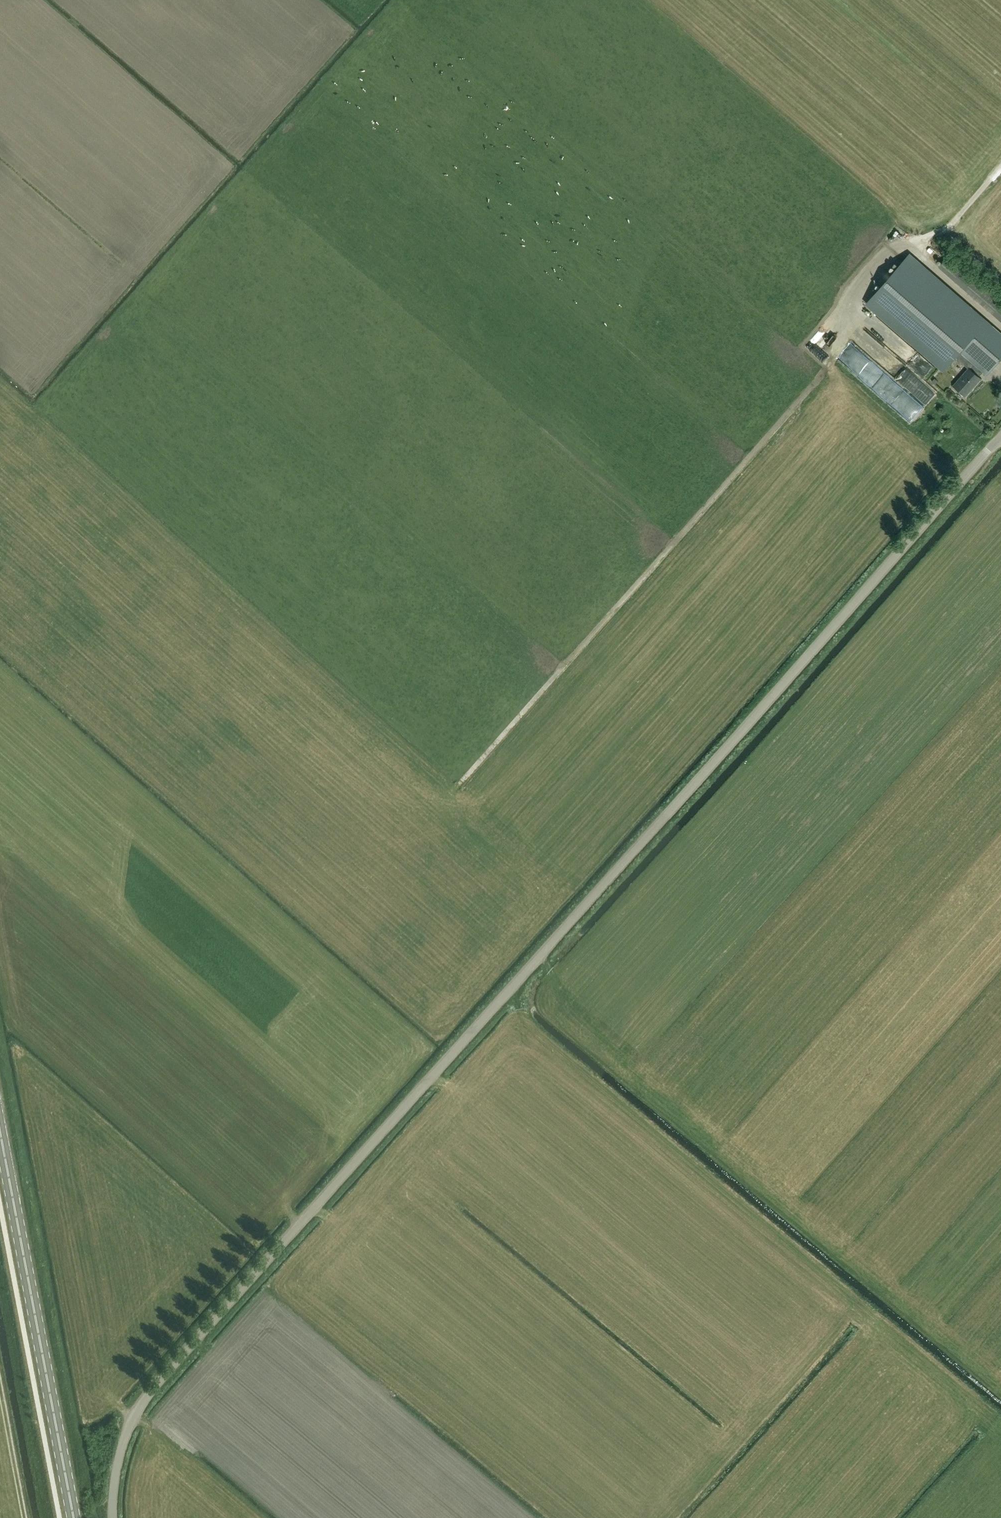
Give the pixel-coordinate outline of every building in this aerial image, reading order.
[(909,255),(867,303),(944,370),(955,357),(969,369),(954,386),(965,396),(980,379),(978,377),(983,372),(987,375),(1000,359),(1000,335),(909,255)] [(820,346),(814,353),(825,362),(830,355),(820,346)] [(910,362),(916,369),(925,360),(919,354),(910,362)] [(899,386),(885,401),(908,422),(922,408),(899,386)]
